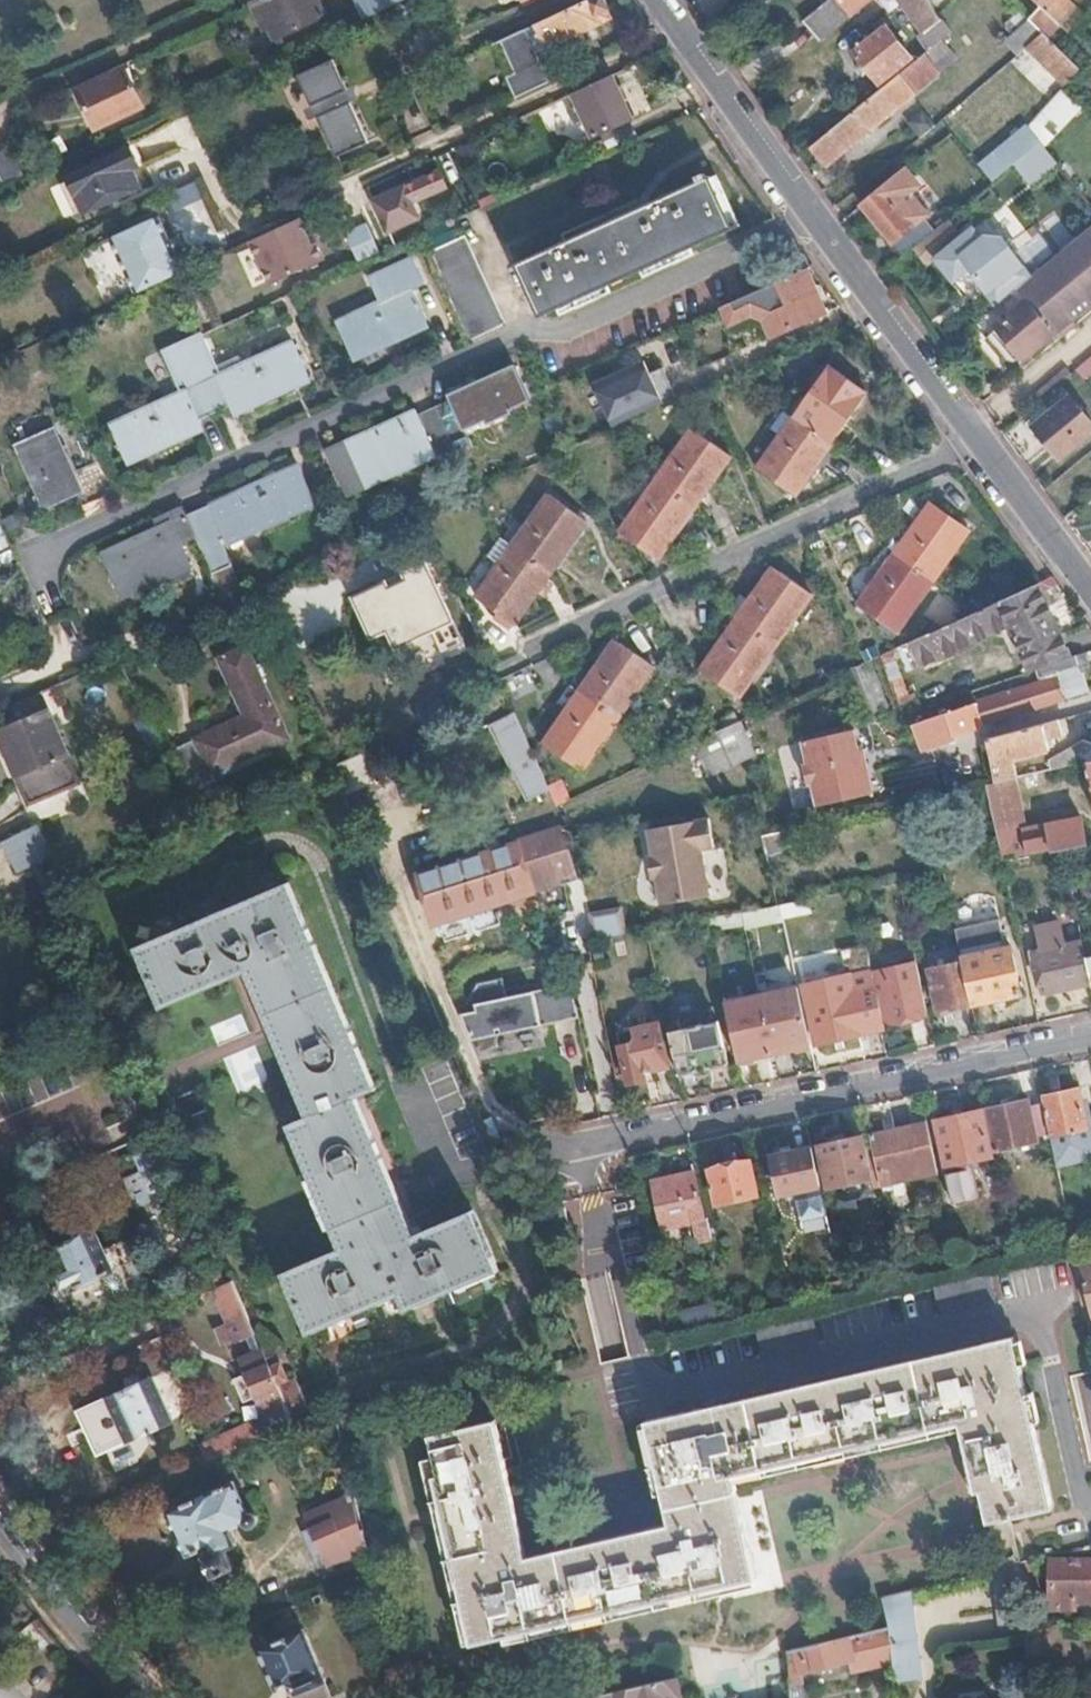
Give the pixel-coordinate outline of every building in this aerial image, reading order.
[(258,2),(274,38),(325,15),(318,0),(257,0),(258,2)] [(364,17),(391,3),(390,0),(355,0),(364,17)] [(605,0),(584,0),(535,23),(529,25),(499,39),(509,60),(500,64),(514,95),(548,79),(535,49),(540,47),(545,45),(600,20),(596,12),(607,7),(605,0)] [(805,16),(821,37),(850,16),(845,9),(838,0),(825,0),(805,16)] [(845,9),(858,0),(838,0),(845,9)] [(923,31),(940,19),(938,15),(930,0),(900,0),(923,31)] [(1027,19),(1042,34),(1045,36),(1057,22),(1059,23),(1073,7),(1066,0),(1032,0),(1040,7),(1027,19)] [(611,14),(607,7),(596,12),(600,20),(611,14)] [(998,44),(1012,60),(1022,51),(1042,34),(1027,19),(998,44)] [(912,58),(887,24),(854,50),(879,82),(912,58)] [(1042,34),(1022,51),(1060,88),(1064,84),(1078,67),(1055,46),(1045,36),(1042,34)] [(509,60),(499,39),(490,43),(500,64),(509,60)] [(925,54),(934,65),(948,54),(946,52),(951,48),(943,39),(925,54)] [(540,47),(535,49),(548,79),(553,77),(540,47)] [(902,72),(916,89),(938,72),(934,65),(925,54),(902,72)] [(343,91),(329,60),(294,76),(308,107),(313,117),(332,158),(367,142),(348,101),(345,94),(343,91)] [(125,69),(77,91),(94,127),(142,106),(125,69)] [(902,72),(813,145),(828,164),(917,91),(916,89),(902,72)] [(631,118),(611,74),(572,92),(577,103),(567,107),(574,123),(585,119),(593,137),(631,118)] [(343,91),(345,94),(348,101),(357,98),(352,87),(343,91)] [(308,107),(300,111),(304,122),(313,117),(308,107)] [(1025,122),(976,162),(992,182),(1041,141),(1029,126),(1025,122)] [(372,140),(332,158),(335,165),(375,147),(372,140)] [(129,146),(65,176),(82,214),(140,187),(131,168),(138,165),(129,146)] [(907,168),(863,205),(903,256),(925,238),(915,225),(929,213),(915,196),(924,188),(907,168)] [(713,174),(517,259),(541,313),(737,227),(713,174)] [(170,191),(174,208),(200,202),(196,185),(170,191)] [(1078,187),(1043,216),(1068,246),(1090,226),(1090,203),(1078,187)] [(402,191),(391,197),(403,227),(416,221),(402,191)] [(391,197),(373,205),(387,234),(403,227),(391,197)] [(299,217),(250,240),(271,284),(324,259),(316,241),(311,244),(299,217)] [(113,240),(135,292),(175,274),(183,271),(160,218),(113,240)] [(345,233),(359,263),(380,253),(367,223),(345,233)] [(1018,288),(1027,298),(996,323),(1025,358),(1090,302),(1090,226),(1068,246),(1033,275),(1018,288)] [(960,254),(1000,303),(1018,288),(1033,275),(993,227),(960,254)] [(461,238),(429,252),(468,340),(502,327),(461,238)] [(379,302),(336,321),(351,356),(426,321),(411,288),(409,283),(414,281),(416,286),(423,282),(415,263),(370,282),(379,302)] [(828,312),(809,269),(724,307),(732,325),(755,315),(768,320),(774,336),(828,312)] [(203,334),(202,332),(161,351),(180,393),(109,425),(125,457),(202,422),(201,419),(229,406),(231,410),(307,375),(291,343),(222,374),(203,334)] [(1088,380),(1090,377),(1090,345),(1072,363),(1088,380)] [(608,358),(615,373),(639,362),(632,348),(608,358)] [(612,426),(676,396),(668,379),(663,381),(657,368),(649,372),(643,359),(639,362),(615,373),(593,383),(612,426)] [(793,415),(829,441),(866,389),(829,364),(793,415)] [(416,412),(347,443),(326,452),(345,495),(397,472),(398,476),(437,459),(439,464),(473,448),(467,431),(524,403),(509,369),(449,397),(450,401),(418,415),(416,412)] [(1033,424),(1060,456),(1090,430),(1090,421),(1068,395),(1033,424)] [(794,492),(829,441),(793,415),(757,466),(794,492)] [(655,479),(693,506),(729,454),(692,427),(655,479)] [(48,431),(14,446),(43,511),(77,496),(48,431)] [(169,524),(103,554),(122,596),(187,566),(178,546),(193,539),(210,578),(231,568),(220,543),(312,501),(298,466),(184,517),(180,509),(165,516),(169,524)] [(85,472),(90,489),(108,483),(103,467),(85,472)] [(657,556),(693,506),(655,479),(619,529),(657,556)] [(550,495),(512,546),(550,573),(587,522),(550,495)] [(929,503),(894,553),(932,579),(966,529),(929,503)] [(550,573),(512,546),(475,597),(513,624),(550,573)] [(0,554),(0,571),(15,564),(19,563),(12,549),(0,554)] [(932,579),(894,553),(858,606),(895,632),(932,579)] [(455,625),(427,557),(404,566),(412,584),(394,592),(389,581),(356,595),(373,637),(389,631),(396,649),(455,625)] [(773,566),(737,618),(774,644),(811,593),(773,566)] [(1071,655),(1036,583),(976,611),(899,647),(910,670),(1011,624),(1032,669),(1037,667),(1049,663),(1071,655)] [(774,644),(737,618),(700,669),(738,696),(774,644)] [(580,689),(617,716),(653,663),(616,638),(580,689)] [(172,755),(187,781),(286,734),(246,648),(219,660),(244,713),(169,748),(172,753),(172,755)] [(1082,665),(1078,653),(1071,655),(1049,663),(1037,667),(1041,679),(914,724),(922,745),(940,739),(1086,690),(1079,667),(1082,665)] [(867,661),(866,662),(840,673),(862,720),(889,707),(867,661)] [(581,767),(617,716),(580,689),(544,741),(581,767)] [(46,709),(52,706),(46,690),(39,693),(46,709)] [(21,781),(73,757),(52,706),(46,709),(39,693),(0,711),(0,719),(2,719),(7,731),(1,734),(8,751),(21,781)] [(514,711),(487,725),(523,802),(551,789),(514,711)] [(133,720),(157,761),(170,755),(146,712),(133,720)] [(1062,735),(1058,719),(989,738),(990,743),(996,781),(1015,777),(1018,776),(1014,756),(1050,749),(1048,738),(1062,735)] [(704,736),(719,769),(749,755),(733,722),(710,733),(709,734),(704,736)] [(850,726),(800,739),(806,762),(801,763),(806,782),(810,781),(816,804),(871,791),(866,768),(863,757),(859,758),(850,726)] [(704,736),(686,744),(701,776),(719,769),(704,736)] [(1090,747),(1090,740),(1080,738),(1049,759),(1051,768),(1069,764),(1083,761),(1082,755),(1090,747)] [(866,768),(871,791),(882,788),(877,765),(866,768)] [(1040,771),(1018,776),(1015,777),(1017,787),(1041,782),(1040,771)] [(557,804),(574,798),(566,778),(550,784),(557,804)] [(990,799),(993,814),(1024,807),(1021,793),(990,799)] [(993,814),(997,832),(1028,826),(1024,807),(993,814)] [(997,832),(1003,859),(1064,848),(1085,844),(1080,816),(1048,823),(1047,818),(1040,819),(1041,824),(1028,826),(997,832)] [(708,817),(648,828),(653,856),(649,857),(653,877),(657,876),(662,903),(709,894),(700,848),(714,845),(708,817)] [(49,856),(36,825),(0,843),(0,882),(49,856)] [(561,826),(417,869),(433,921),(534,890),(562,882),(561,877),(557,855),(570,849),(561,826)] [(959,884),(956,868),(942,871),(946,888),(959,884)] [(268,890),(141,943),(167,1004),(253,969),(313,1112),(289,1123),(340,1247),(283,1272),(308,1334),(400,1296),(406,1312),(498,1273),(473,1210),(392,1243),(335,1106),(354,1098),(268,890)] [(599,910),(599,935),(627,935),(627,910),(599,910)] [(955,926),(972,1001),(1021,989),(1012,945),(1006,946),(1000,917),(955,926)] [(1090,984),(1090,970),(1087,954),(1085,941),(1066,945),(1061,923),(1040,927),(1045,950),(1032,952),(1038,982),(1045,981),(1048,993),(1090,984)] [(958,960),(929,966),(939,1007),(968,1001),(958,960)] [(890,1018),(928,1010),(918,961),(874,970),(877,982),(883,1012),(888,1012),(890,1018)] [(1045,981),(1038,982),(1041,995),(1048,993),(1045,981)] [(776,1051),(812,1042),(799,982),(762,991),(767,1012),(776,1051)] [(818,1041),(886,1026),(883,1012),(877,982),(851,988),(852,994),(810,1003),(818,1041)] [(474,1038),(578,1021),(573,986),(468,1003),(474,1038)] [(776,1051),(767,1012),(730,1020),(738,1059),(747,1057),(748,1064),(777,1058),(776,1051)] [(241,1015),(211,1028),(218,1045),(249,1032),(241,1015)] [(719,1020),(672,1030),(677,1053),(681,1071),(727,1061),(719,1020)] [(637,1039),(620,1042),(628,1080),(648,1077),(647,1070),(672,1064),(669,1054),(677,1053),(672,1030),(670,1021),(634,1028),(637,1039)] [(255,1044),(224,1056),(238,1092),(269,1080),(255,1044)] [(1041,1095),(1042,1099),(1050,1136),(1056,1162),(1090,1155),(1090,1117),(1084,1118),(1077,1087),(1041,1095)] [(993,1154),(996,1165),(1005,1163),(1002,1147),(1050,1136),(1042,1099),(1028,1102),(1027,1098),(983,1108),(993,1154)] [(983,1108),(935,1119),(952,1195),(980,1189),(975,1166),(980,1165),(979,1157),(993,1154),(983,1108)] [(936,1165),(926,1120),(872,1133),(882,1177),(936,1165)] [(874,1188),(880,1187),(871,1146),(865,1146),(862,1135),(821,1144),(832,1188),(872,1180),(874,1188)] [(181,1164),(169,1137),(130,1154),(141,1181),(181,1164)] [(782,1192),(820,1185),(812,1146),(774,1154),(782,1192)] [(749,1161),(709,1169),(717,1206),(756,1197),(749,1161)] [(687,1242),(711,1237),(707,1218),(703,1218),(693,1172),(652,1181),(662,1227),(683,1223),(687,1242)] [(980,1189),(952,1195),(953,1201),(981,1195),(980,1189)] [(803,1233),(833,1230),(830,1195),(800,1198),(803,1233)] [(562,1198),(537,1203),(543,1228),(566,1224),(562,1198)] [(61,1323),(147,1284),(126,1237),(103,1247),(95,1229),(47,1250),(55,1268),(40,1275),(61,1323)] [(1076,1267),(1090,1325),(1090,1264),(1076,1267)] [(985,1274),(932,1285),(939,1314),(992,1301),(985,1274)] [(253,1333),(230,1280),(206,1290),(230,1343),(253,1333)] [(987,1523),(999,1520),(1012,1517),(1052,1507),(1011,1331),(699,1405),(700,1408),(640,1422),(641,1424),(657,1495),(663,1526),(523,1559),(491,1422),(426,1436),(431,1459),(435,1475),(429,1476),(467,1638),(467,1641),(499,1634),(753,1575),(732,1482),(731,1476),(958,1423),(960,1430),(975,1494),(980,1492),(987,1523)] [(291,1422),(261,1352),(239,1361),(244,1373),(232,1378),(243,1403),(254,1398),(270,1433),(291,1422)] [(173,1417),(155,1375),(83,1407),(102,1448),(173,1417)] [(732,1482),(960,1430),(958,1423),(731,1476),(732,1482)] [(657,1495),(641,1424),(634,1426),(650,1497),(657,1495)] [(460,1640),(467,1638),(429,1476),(435,1475),(431,1459),(419,1462),(460,1640)] [(172,1505),(193,1549),(203,1545),(214,1568),(239,1556),(228,1534),(248,1524),(227,1479),(172,1505)] [(326,1565),(366,1546),(362,1528),(357,1529),(343,1497),(305,1513),(326,1565)] [(999,1520),(1009,1566),(1022,1563),(1012,1517),(999,1520)] [(372,1523),(362,1528),(366,1546),(379,1541),(372,1523)] [(1040,1588),(1037,1559),(1023,1562),(1026,1591),(1040,1588)] [(1009,1566),(993,1569),(1001,1637),(1031,1633),(1030,1626),(1026,1591),(1023,1562),(1022,1563),(1009,1566)] [(1054,1562),(1052,1609),(1075,1608),(1075,1602),(1090,1602),(1090,1562),(1054,1562)] [(753,1582),(753,1575),(499,1634),(500,1640),(753,1582)] [(888,1627),(889,1635),(893,1667),(910,1665),(899,1591),(884,1595),(888,1627)] [(49,1645),(31,1624),(7,1645),(24,1666),(49,1645)] [(888,1627),(881,1629),(882,1637),(889,1635),(888,1627)] [(259,1649),(276,1687),(291,1681),(294,1688),(290,1689),(294,1697),(332,1697),(331,1697),(326,1682),(304,1631),(259,1649)] [(787,1650),(789,1673),(814,1667),(815,1670),(838,1665),(838,1663),(853,1659),(848,1636),(787,1650)] [(675,1678),(587,1697),(681,1697),(675,1678)]
